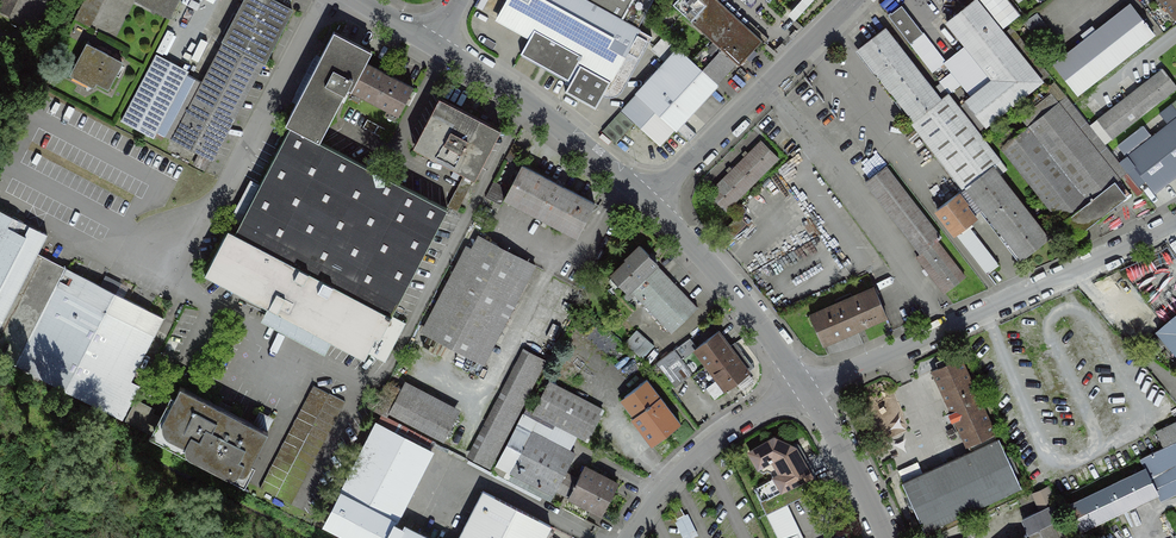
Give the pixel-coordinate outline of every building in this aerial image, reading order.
[(9,17),(18,0),(0,0),(0,12),(9,17)] [(74,19),(90,27),(105,0),(84,0),(74,19)] [(170,17),(179,0),(136,0),(170,17)] [(223,41),(261,61),(265,63),(293,10),(273,0),(244,0),(223,41)] [(530,38),(522,53),(568,78),(571,80),(565,91),(595,107),(623,58),(636,65),(652,37),(637,29),(585,0),(509,0),(498,20),(530,38)] [(637,29),(653,0),(585,0),(637,29)] [(711,39),(691,61),(717,84),(737,63),(740,65),(762,41),(718,0),(677,0),(673,4),(711,39)] [(810,0),(798,0),(789,10),(796,16),(810,0)] [(986,126),(1041,81),(976,0),(975,0),(947,22),(993,80),(966,101),(986,126)] [(1175,18),(1175,17),(1175,0),(1161,0),(1175,18)] [(1054,64),(1078,94),(1154,34),(1147,26),(1149,24),(1146,21),(1144,23),(1139,16),(1140,16),(1131,5),(1054,64)] [(910,43),(923,33),(901,6),(889,16),(910,43)] [(1037,12),(1023,22),(1033,36),(1047,27),(1037,12)] [(859,48),(915,120),(941,100),(885,28),(859,48)] [(372,51),(334,31),(285,124),(291,127),(319,142),(348,88),(351,90),(366,63),(372,51)] [(910,43),(941,83),(949,94),(962,84),(923,33),(910,43)] [(663,37),(652,49),(658,55),(669,43),(663,37)] [(204,170),(261,61),(223,41),(172,139),(200,154),(194,165),(204,170)] [(107,54),(96,48),(94,52),(85,47),(73,71),(108,89),(122,63),(107,55),(107,54)] [(678,49),(638,93),(638,94),(676,128),(717,84),(691,61),(678,49)] [(188,75),(155,58),(120,123),(154,141),(188,75)] [(414,88),(366,63),(351,90),(351,91),(399,116),(414,88)] [(1113,139),(1137,120),(1175,89),(1175,86),(1162,68),(1097,119),(1113,139)] [(911,123),(963,190),(993,167),(1001,161),(949,94),(941,83),(936,87),(944,97),(941,100),(915,120),(911,123)] [(660,144),(676,128),(638,94),(623,110),(660,144)] [(1001,149),(1062,224),(1066,221),(1078,236),(1127,196),(1115,182),(1120,178),(1058,102),(1058,103),(1052,94),(1021,118),(1028,127),(1016,137),(1010,130),(997,141),(1003,148),(1001,149)] [(439,97),(413,146),(464,173),(475,179),(501,129),(479,118),(482,112),(464,103),(461,109),(439,97)] [(1155,192),(1175,176),(1175,109),(1172,104),(1161,113),(1169,124),(1139,147),(1137,145),(1149,135),(1137,120),(1113,139),(1125,153),(1131,149),(1134,152),(1120,162),(1139,186),(1146,180),(1155,192)] [(1152,132),(1167,122),(1161,114),(1147,124),(1152,132)] [(385,129),(367,120),(363,128),(381,137),(385,129)] [(232,223),(205,274),(365,358),(367,352),(386,362),(406,323),(392,315),(448,209),(319,142),(291,127),(238,226),(232,223)] [(708,193),(726,211),(779,159),(761,140),(708,193)] [(514,144),(506,159),(514,163),(522,148),(514,144)] [(1004,164),(1001,161),(993,167),(996,171),(1004,164)] [(509,190),(505,199),(506,199),(508,196),(578,233),(576,237),(577,237),(594,204),(522,166),(509,190)] [(866,182),(922,253),(937,241),(942,238),(886,166),(866,182)] [(1022,258),(1048,238),(996,171),(993,167),(963,190),(937,210),(954,231),(984,208),(1022,258)] [(458,211),(475,179),(464,173),(447,206),(458,211)] [(501,205),(505,199),(509,190),(494,182),(486,197),(501,205)] [(37,254),(47,235),(0,211),(0,356),(123,419),(140,386),(131,381),(163,318),(37,254)] [(739,215),(726,227),(734,237),(747,224),(739,215)] [(1000,263),(967,221),(956,230),(988,272),(1000,263)] [(917,257),(945,292),(965,277),(937,241),(922,253),(917,257)] [(627,292),(629,289),(656,264),(657,263),(640,246),(626,260),(627,261),(611,276),(627,292)] [(477,359),(520,275),(473,251),(429,334),(477,359)] [(629,289),(671,333),(698,308),(656,264),(629,289)] [(810,315),(823,343),(887,316),(874,288),(810,315)] [(1175,353),(1175,316),(1158,331),(1175,353)] [(636,330),(625,343),(642,359),(654,346),(636,330)] [(720,394),(749,372),(729,347),(730,346),(719,331),(696,349),(699,353),(691,358),(690,364),(713,394),(720,394)] [(688,339),(672,351),(683,365),(691,358),(699,353),(696,349),(688,339)] [(672,351),(658,362),(673,382),(688,370),(683,365),(672,351)] [(544,363),(528,354),(475,456),(491,465),(544,363)] [(960,357),(930,371),(967,451),(899,482),(922,533),(1020,488),(960,357)] [(680,423),(646,380),(624,397),(638,414),(631,419),(652,445),(680,423)] [(390,381),(383,393),(392,398),(399,386),(390,381)] [(603,411),(548,383),(534,410),(588,439),(603,411)] [(268,431),(180,385),(163,418),(154,435),(156,436),(157,435),(243,480),(268,431)] [(329,394),(313,385),(260,488),(292,504),(346,401),(329,393),(329,394)] [(402,389),(390,411),(443,439),(455,417),(402,389)] [(125,420),(154,435),(163,418),(152,413),(155,409),(136,399),(125,420)] [(901,403),(875,411),(883,438),(909,429),(901,403)] [(1159,429),(1167,447),(1175,443),(1175,421),(1159,429)] [(341,493),(396,521),(432,451),(377,423),(341,493)] [(574,454),(532,432),(511,472),(554,494),(556,489),(566,472),(574,454)] [(774,477),(781,491),(811,476),(795,448),(774,438),(750,451),(758,467),(772,459),(780,474),(774,477)] [(1174,465),(1175,464),(1175,443),(1167,447),(1140,459),(1145,469),(1146,469),(1149,477),(1174,465)] [(1149,477),(1156,492),(1160,500),(1175,493),(1175,468),(1174,465),(1149,477)] [(602,514),(618,484),(599,475),(600,474),(585,466),(578,479),(566,472),(556,489),(570,496),(572,493),(593,504),(591,508),(602,514)] [(1122,508),(1156,492),(1149,477),(1146,469),(1145,469),(1069,505),(1081,530),(1122,510),(1122,508)] [(814,475),(811,476),(781,491),(760,501),(767,515),(784,506),(821,488),(814,475)] [(483,490),(466,523),(495,537),(544,537),(550,525),(483,490)] [(404,525),(402,528),(394,524),(396,521),(341,493),(325,524),(353,537),(428,537),(404,525)] [(591,508),(569,497),(563,508),(585,520),(591,508)] [(678,503),(670,508),(676,519),(685,515),(678,503)] [(778,537),(800,537),(784,506),(767,515),(778,537)] [(1025,534),(1027,537),(1067,537),(1062,527),(1055,530),(1050,521),(1025,534)] [(466,523),(458,537),(495,537),(466,523)]
